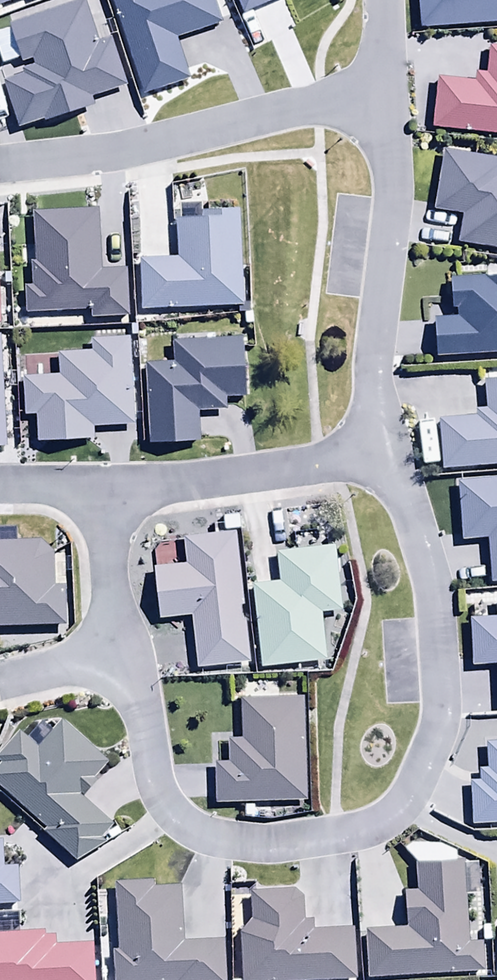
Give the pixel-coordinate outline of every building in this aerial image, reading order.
[(134,424),(129,338),(91,340),(92,352),(58,354),(60,378),(22,380),(25,419),(36,418),(38,445),(93,442),(92,427),(134,424)] [(243,340),(172,343),(173,366),(145,368),(148,443),(201,441),(200,415),(227,413),(226,400),(245,399),(243,340)] [(67,629),(65,590),(54,590),(53,557),(44,543),(15,544),(14,531),(0,531),(0,631),(67,629)] [(251,665),(238,535),(184,540),(187,566),(155,569),(161,620),(193,617),(198,670),(251,665)] [(280,585),(251,588),(260,670),(325,663),(319,614),(342,612),(334,548),(277,555),(280,585)] [(306,804),(304,698),(241,700),(242,739),(228,740),(229,764),(215,764),(216,806),(306,804)] [(0,769),(0,792),(44,830),(41,834),(76,864),(106,845),(102,841),(113,830),(84,801),(98,787),(94,783),(109,766),(61,724),(38,750),(19,733),(0,754),(0,767),(1,767),(0,769)] [(20,918),(18,870),(4,871),(3,844),(0,844),(0,919),(20,918)] [(483,977),(483,945),(467,945),(467,896),(479,896),(478,864),(464,864),(464,861),(441,861),(441,845),(412,845),(404,850),(415,866),(417,892),(405,893),(407,932),(365,934),(367,979),(417,979),(483,977)] [(181,890),(153,891),(153,883),(116,884),(119,953),(113,953),(114,979),(227,979),(225,943),(183,945),(181,890)] [(238,937),(241,979),(354,979),(352,931),(315,933),(314,923),(305,924),(304,903),(296,893),(252,895),(252,923),(238,937)] [(94,947),(55,949),(55,941),(45,941),(44,933),(0,936),(0,979),(96,979),(94,947)]
